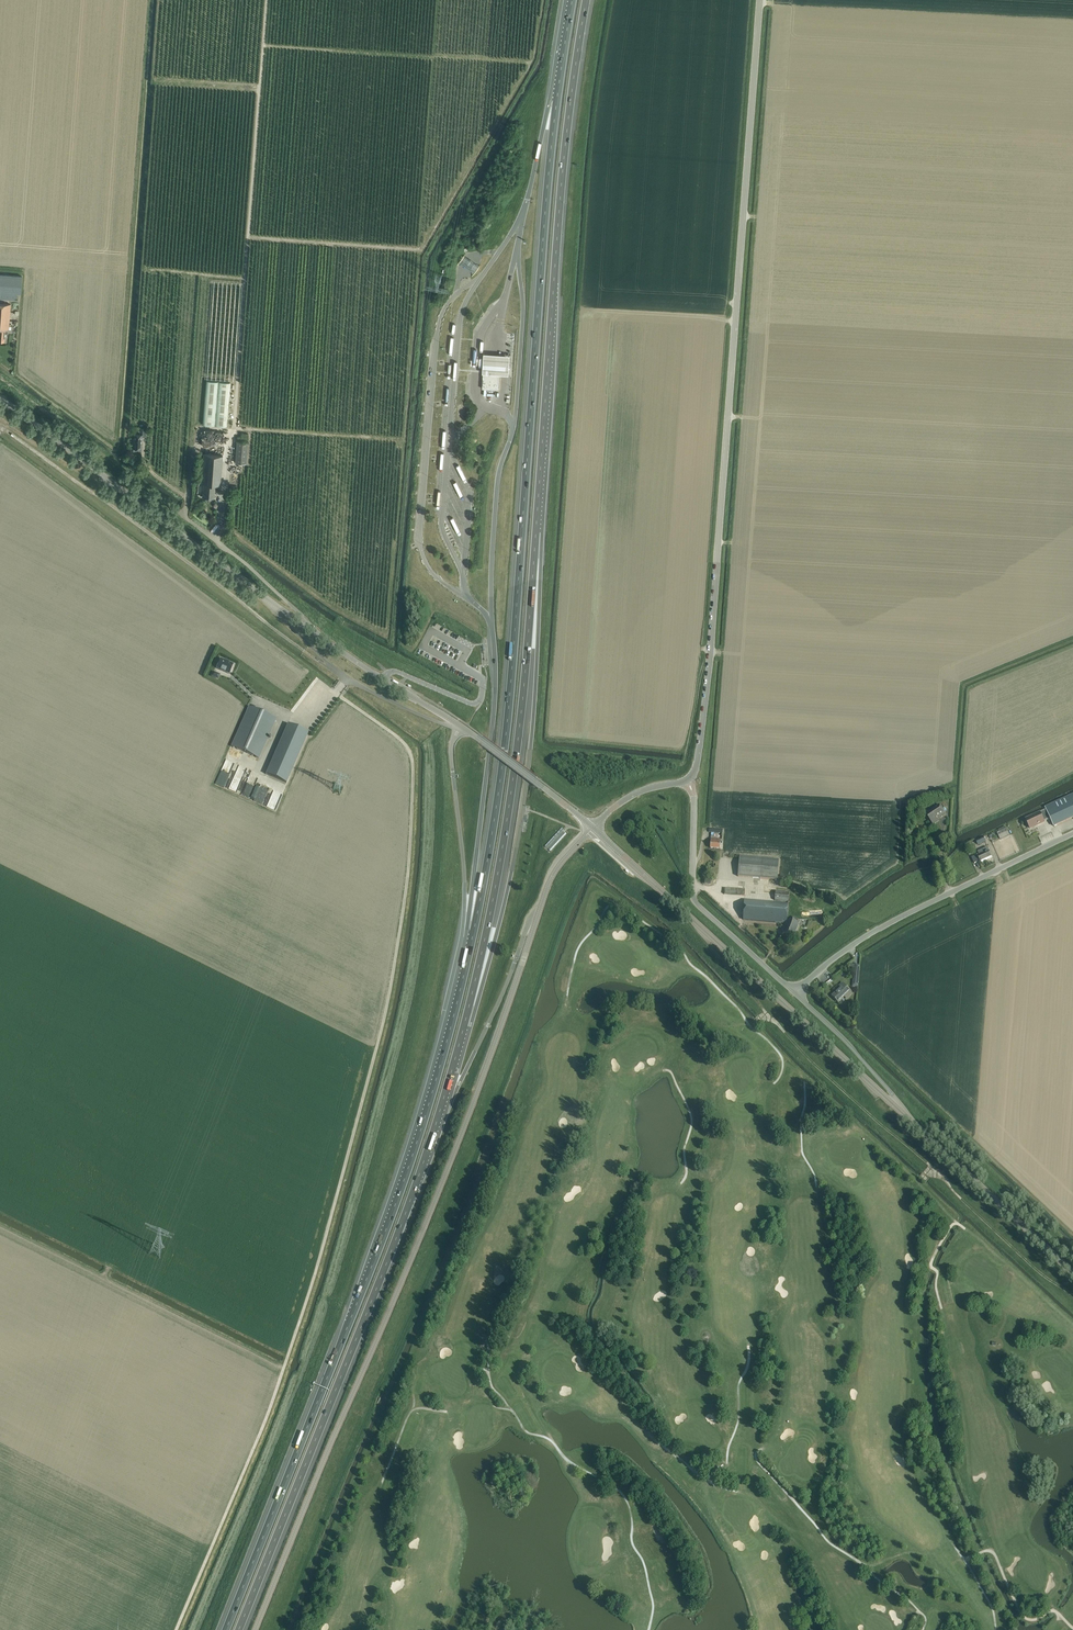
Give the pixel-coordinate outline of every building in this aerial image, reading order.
[(465,256),(459,263),(465,267),(468,269),(474,274),(480,266),(473,262),(470,260),(465,256)] [(0,292),(0,295),(0,298),(17,300),(17,293),(21,294),(23,276),(0,274),(0,292)] [(5,341),(5,329),(9,330),(9,328),(11,304),(0,303),(0,341),(5,341)] [(483,373),(483,372),(500,374),(505,375),(508,375),(510,355),(504,355),(496,355),(489,354),(484,354),(482,372),(482,373),(483,373)] [(483,373),(482,389),(484,389),(484,396),(486,396),(487,389),(496,390),(499,390),(500,374),(483,372),(483,373)] [(227,426),(231,382),(207,380),(203,424),(227,426)] [(142,448),(143,437),(147,437),(147,430),(143,430),(143,435),(134,434),(134,439),(133,439),(133,443),(134,443),(133,448),(142,448)] [(235,463),(246,463),(248,442),(248,441),(249,434),(242,434),(242,441),(237,441),(235,463)] [(203,496),(214,498),(216,484),(220,485),(223,455),(204,454),(201,483),(204,483),(203,496)] [(217,668),(230,674),(234,664),(221,659),(217,668)] [(213,672),(211,676),(218,680),(220,675),(213,672)] [(276,719),(249,707),(232,746),(259,758),(276,719)] [(271,764),(266,774),(274,778),(281,781),(286,783),(291,773),(291,772),(308,733),(288,724),(271,764)] [(1045,807),(1055,827),(1072,818),(1072,794),(1045,807)] [(926,814),(933,824),(938,821),(936,818),(945,811),(940,805),(931,811),(926,814)] [(1055,827),(1045,807),(1046,810),(1040,813),(1040,812),(1025,819),(1030,828),(1044,821),(1050,818),(1054,827),(1055,827)] [(999,832),(997,833),(1000,839),(1009,834),(1006,828),(1005,826),(998,830),(999,832)] [(978,845),(986,841),(984,836),(976,840),(978,845)] [(710,849),(720,849),(720,844),(720,841),(721,840),(711,839),(710,849)] [(981,862),(992,856),(987,847),(978,852),(979,854),(977,855),(980,861),(981,862)] [(977,855),(972,857),(975,863),(980,861),(977,855)] [(740,857),(738,877),(777,880),(779,860),(740,857)] [(775,901),(789,901),(789,893),(776,892),(775,901)] [(799,924),(797,923),(798,920),(793,918),(792,921),(788,919),(788,916),(788,902),(745,900),(744,920),(787,924),(783,933),(794,937),(799,924)] [(854,970),(852,987),(858,987),(860,965),(850,964),(849,970),(854,970)] [(839,1002),(850,991),(842,983),(840,986),(841,987),(832,996),(839,1002)] [(719,1465),(705,1472),(707,1475),(721,1469),(719,1465)]
